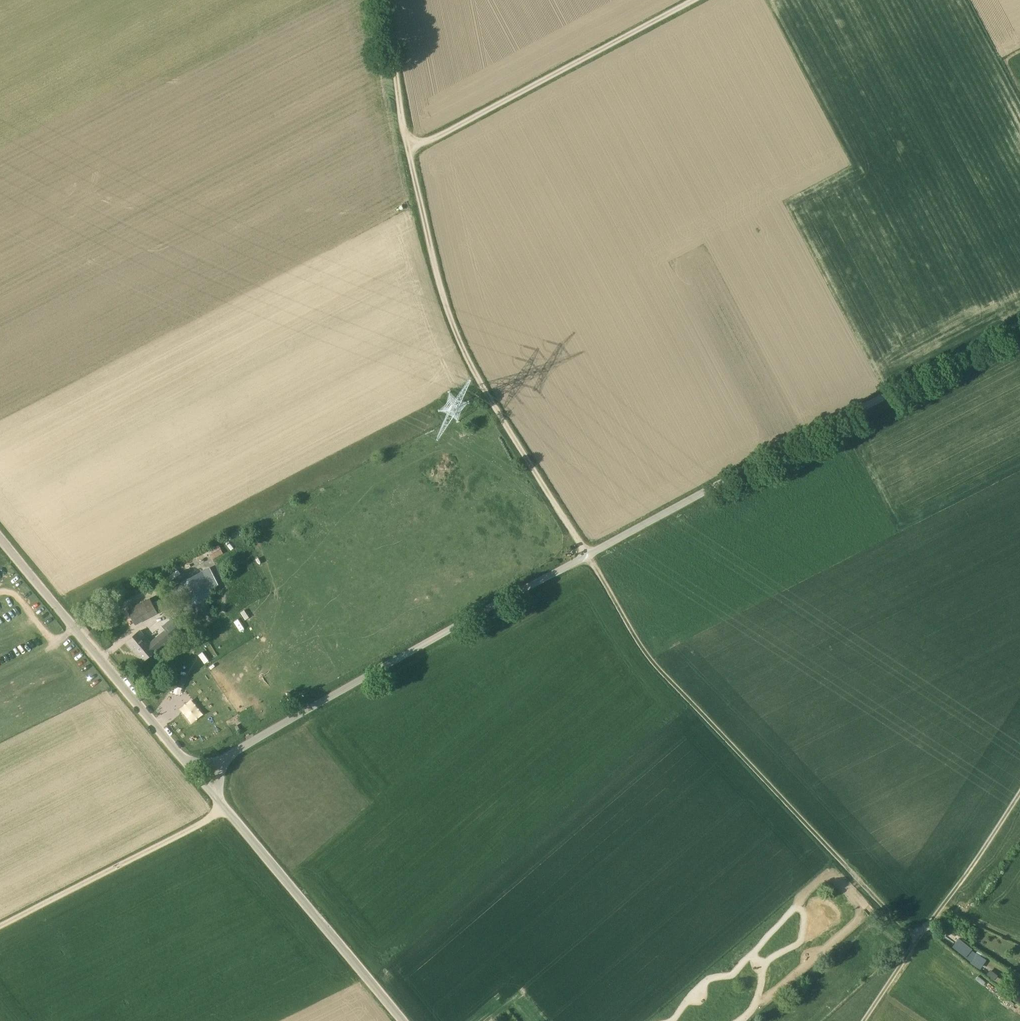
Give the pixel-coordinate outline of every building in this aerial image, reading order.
[(220,544),(210,548),(214,558),(224,553),(220,544)] [(218,586),(209,568),(177,584),(190,608),(193,606),(199,618),(212,612),(208,603),(210,602),(208,598),(214,595),(211,589),(218,586)] [(149,598),(127,610),(135,624),(157,612),(149,598)] [(240,619),(235,621),(240,631),(245,628),(240,619)] [(180,629),(173,622),(150,642),(140,630),(125,643),(142,662),(151,654),(180,629)] [(174,685),(184,688),(187,677),(177,675),(174,685)] [(240,723),(235,726),(238,732),(243,729),(240,723)] [(956,938),(950,948),(979,968),(985,959),(956,938)]
